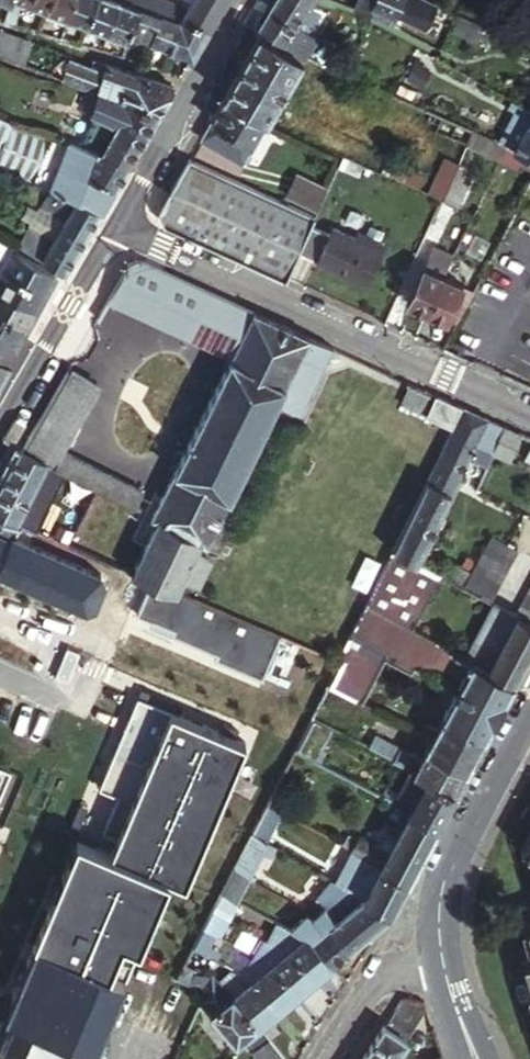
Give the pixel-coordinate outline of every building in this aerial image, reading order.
[(14,2),(8,0),(5,9),(12,11),(14,2)] [(48,10),(51,0),(20,0),(48,10)] [(48,10),(68,18),(74,0),(51,0),(48,10)] [(68,18),(87,25),(97,0),(74,0),(68,18)] [(87,25),(108,33),(120,0),(97,0),(87,25)] [(108,33),(128,40),(130,34),(141,5),(127,0),(120,0),(108,33)] [(141,5),(162,13),(166,1),(166,0),(127,0),(141,5)] [(186,9),(184,15),(208,28),(225,0),(192,0),(186,9)] [(296,24),(310,32),(320,17),(316,15),(321,6),(311,2),(308,0),(273,0),(267,9),(296,24)] [(368,14),(373,4),(395,15),(403,0),(357,0),(354,7),(368,14)] [(420,0),(403,0),(395,15),(425,29),(436,7),(427,3),(420,0)] [(166,1),(162,13),(179,19),(182,20),(184,15),(186,9),(166,1)] [(17,3),(14,2),(12,11),(10,22),(19,25),(22,8),(17,6),(17,3)] [(373,4),(368,14),(391,24),(395,15),(373,4)] [(162,13),(141,5),(130,34),(151,42),(162,13)] [(254,30),(260,32),(282,45),(296,24),(267,9),(262,19),(254,30)] [(179,19),(162,13),(151,42),(167,48),(179,19)] [(179,19),(167,48),(191,57),(199,45),(208,28),(184,15),(182,20),(179,19)] [(282,45),(302,56),(314,34),(310,32),(296,24),(282,45)] [(0,31),(0,53),(23,61),(31,42),(0,31)] [(241,66),(224,95),(266,119),(302,56),(282,45),(260,32),(241,66)] [(339,73),(345,59),(329,52),(323,65),(339,73)] [(71,61),(64,81),(78,86),(85,67),(71,61)] [(97,93),(107,65),(96,62),(92,70),(86,89),(97,93)] [(169,96),(174,88),(107,65),(97,93),(158,115),(169,96)] [(78,86),(86,89),(92,70),(85,67),(78,86)] [(360,82),(371,87),(377,74),(366,68),(360,82)] [(416,92),(400,85),(396,93),(413,101),(416,92)] [(146,135),(158,115),(97,93),(92,108),(102,112),(101,117),(127,128),(123,133),(141,143),(146,135)] [(266,119),(224,95),(217,108),(200,138),(242,162),(247,153),(266,119)] [(529,159),(529,110),(519,103),(502,136),(517,143),(513,151),(529,159)] [(92,108),(83,130),(79,142),(87,144),(91,133),(93,134),(95,129),(101,117),(102,112),(92,108)] [(440,117),(427,111),(423,118),(436,123),(440,117)] [(127,128),(101,117),(95,129),(120,139),(123,133),(127,128)] [(468,145),(473,132),(440,117),(436,123),(433,130),(468,145)] [(16,127),(18,124),(0,118),(0,168),(16,127)] [(0,168),(38,183),(45,185),(61,143),(16,127),(0,168)] [(115,147),(120,139),(95,129),(93,134),(108,139),(115,147)] [(87,144),(92,146),(109,156),(115,147),(108,139),(93,134),(91,133),(87,144)] [(109,156),(126,168),(141,143),(123,133),(120,139),(115,147),(109,156)] [(79,142),(74,140),(54,188),(55,189),(59,190),(65,193),(92,146),(87,144),(79,142)] [(120,179),(126,168),(109,156),(92,146),(65,193),(99,213),(106,201),(120,179)] [(252,156),(247,153),(242,162),(247,165),(252,156)] [(428,193),(443,200),(459,163),(460,163),(445,156),(428,193)] [(379,171),(417,188),(423,175),(386,158),(379,171)] [(190,236),(219,174),(188,159),(171,188),(158,211),(160,222),(190,236)] [(459,163),(443,200),(458,206),(474,170),(459,163)] [(190,236),(279,275),(308,213),(219,174),(190,236)] [(297,174),(289,193),(312,204),(322,185),(297,174)] [(322,185),(312,204),(318,206),(328,187),(322,185)] [(91,226),(99,213),(65,193),(59,190),(50,205),(68,216),(66,219),(87,232),(91,226)] [(312,204),(289,193),(287,196),(311,206),(312,204)] [(45,207),(32,230),(39,234),(52,243),(66,219),(45,207)] [(279,275),(284,278),(297,253),(310,226),(314,215),(308,213),(279,275)] [(36,255),(60,268),(65,271),(72,260),(87,232),(66,219),(52,243),(47,251),(40,247),(36,255)] [(329,234),(310,226),(297,253),(317,262),(329,234)] [(332,226),(329,234),(317,262),(366,283),(384,243),(357,231),(355,237),(332,226)] [(19,244),(23,247),(32,230),(28,228),(19,244)] [(32,230),(23,247),(30,251),(39,234),(32,230)] [(0,243),(0,268),(2,269),(12,250),(0,243)] [(443,276),(453,256),(435,247),(425,267),(443,276)] [(52,283),(56,275),(12,250),(2,269),(47,293),(52,283)] [(138,287),(149,265),(139,261),(127,264),(116,283),(135,292),(138,287)] [(245,329),(254,311),(149,265),(138,287),(223,325),(226,321),(245,329)] [(427,312),(443,276),(425,267),(423,266),(406,302),(427,312)] [(47,293),(2,269),(0,272),(0,292),(14,300),(37,312),(43,299),(47,293)] [(465,286),(443,276),(427,312),(447,321),(465,286)] [(135,292),(116,283),(97,319),(115,329),(135,292)] [(5,317),(14,300),(0,292),(0,315),(5,317)] [(14,300),(5,317),(27,329),(32,320),(37,312),(14,300)] [(130,575),(149,584),(171,594),(180,579),(192,555),(198,544),(203,547),(303,351),(310,337),(254,311),(245,329),(151,515),(158,519),(153,530),(130,575)] [(0,315),(0,334),(19,344),(23,335),(27,329),(5,317),(0,315)] [(0,334),(0,358),(8,363),(14,353),(19,344),(0,334)] [(330,346),(310,337),(303,351),(323,360),(330,346)] [(8,363),(0,358),(0,382),(5,374),(10,365),(8,363)] [(66,371),(20,448),(38,457),(49,437),(83,382),(66,371)] [(460,404),(436,395),(427,413),(451,424),(460,404)] [(447,445),(470,455),(476,444),(488,419),(465,407),(447,445)] [(488,449),(493,451),(505,426),(488,419),(476,444),(488,449)] [(505,426),(493,451),(501,455),(508,459),(521,433),(505,426)] [(71,474),(102,490),(133,505),(142,486),(49,437),(38,457),(51,463),(71,474)] [(416,506),(440,517),(470,455),(447,445),(416,506)] [(0,486),(0,518),(20,527),(40,536),(71,474),(51,463),(38,457),(20,448),(10,468),(0,486)] [(489,458),(493,451),(488,449),(484,455),(489,458)] [(501,455),(493,451),(489,458),(497,462),(501,455)] [(418,563),(440,517),(416,506),(394,551),(418,563)] [(0,569),(0,575),(84,612),(93,609),(94,607),(111,567),(73,550),(40,536),(20,527),(0,569)] [(482,550),(464,584),(489,597),(513,549),(508,545),(490,536),(482,550)] [(448,577),(464,584),(482,550),(469,544),(459,563),(455,562),(448,577)] [(441,576),(418,563),(394,551),(367,603),(414,628),(441,576)] [(192,555),(180,579),(201,589),(213,564),(192,555)] [(212,660),(318,707),(331,685),(339,669),(337,668),(171,594),(149,584),(135,616),(171,631),(169,635),(214,656),(212,660)] [(519,613),(529,619),(529,593),(519,613)] [(414,628),(367,603),(353,632),(387,650),(384,657),(412,672),(415,665),(457,688),(472,660),(467,657),(447,646),(414,628)] [(529,652),(529,622),(495,604),(473,645),(467,657),(472,660),(514,681),(529,652)] [(353,632),(337,668),(339,669),(331,685),(362,701),(384,657),(387,650),(353,632)] [(447,646),(467,657),(473,645),(454,634),(447,646)] [(485,735),(514,681),(472,660),(457,688),(444,714),(485,735)] [(247,742),(137,698),(101,790),(119,797),(105,830),(121,836),(114,854),(162,873),(168,876),(190,884),(247,742)] [(431,737),(473,758),(485,735),(444,714),(436,726),(431,737)] [(309,724),(327,733),(332,724),(313,716),(309,724)] [(420,731),(431,737),(436,726),(426,722),(420,731)] [(456,790),(473,758),(431,737),(420,757),(373,738),(370,744),(367,750),(411,770),(456,790)] [(353,744),(367,750),(370,744),(355,738),(353,744)] [(364,755),(367,750),(353,744),(350,748),(364,755)] [(16,773),(0,767),(0,814),(16,773)] [(437,824),(456,790),(411,770),(399,795),(394,803),(408,811),(437,824)] [(389,801),(394,803),(399,795),(394,792),(389,801)] [(269,799),(266,807),(276,812),(279,806),(269,799)] [(266,807),(262,814),(258,820),(270,825),(276,812),(266,807)] [(408,877),(437,824),(408,811),(401,825),(389,849),(385,856),(381,863),(408,877)] [(389,849),(401,825),(388,820),(377,842),(389,849)] [(359,834),(351,848),(354,850),(368,856),(375,842),(359,834)] [(264,845),(248,838),(231,869),(246,877),(264,845)] [(0,1029),(0,1051),(20,1058),(95,1058),(168,876),(162,873),(114,854),(76,839),(0,1029)] [(385,856),(389,849),(377,842),(375,842),(368,856),(372,859),(377,861),(380,855),(385,856)] [(337,883),(362,897),(366,893),(372,881),(381,863),(377,861),(372,859),(368,856),(354,850),(337,883)] [(377,861),(381,863),(385,856),(380,855),(377,861)] [(390,912),(408,877),(381,863),(372,881),(366,893),(362,897),(389,911),(390,912)] [(246,877),(231,869),(217,895),(227,900),(233,902),(240,890),(242,886),(245,880),(246,877)] [(325,908),(338,917),(362,897),(337,883),(331,881),(314,899),(323,907),(325,908)] [(227,900),(217,895),(207,913),(218,918),(227,900)] [(362,897),(338,917),(331,924),(349,945),(389,911),(362,897)] [(227,900),(218,918),(225,921),(235,903),(233,902),(227,900)] [(308,913),(292,926),(305,932),(331,960),(349,945),(331,924),(338,917),(325,908),(313,918),(308,913)] [(207,913),(199,929),(210,935),(218,918),(207,913)] [(218,918),(210,935),(213,936),(216,938),(225,921),(218,918)] [(286,948),(305,932),(292,926),(284,923),(277,921),(268,940),(286,948)] [(210,935),(199,929),(189,949),(200,954),(203,956),(213,936),(210,935)] [(311,976),(331,960),(305,932),(286,948),(311,976)] [(251,955),(270,962),(286,948),(268,940),(260,937),(251,955)] [(270,962),(295,991),(311,976),(286,948),(270,962)] [(521,950),(529,987),(529,948),(521,950)] [(243,974),(251,978),(270,962),(251,955),(243,974)] [(251,978),(275,1007),(295,991),(270,962),(251,978)] [(180,966),(172,980),(184,985),(190,974),(190,971),(180,966)] [(232,969),(216,981),(234,992),(251,978),(243,974),(232,969)] [(209,976),(190,974),(184,985),(202,993),(209,976)] [(203,993),(200,998),(211,1012),(234,992),(216,981),(209,976),(202,993),(203,993)] [(259,1021),(275,1007),(251,978),(234,992),(259,1021)] [(235,1040),(245,1032),(259,1021),(234,992),(211,1012),(235,1040)] [(397,1004),(429,1009),(426,1000),(402,997),(397,1004)] [(410,1040),(429,1009),(397,1004),(389,1017),(408,1030),(405,1036),(410,1040)] [(385,1023),(405,1036),(408,1030),(389,1017),(385,1023)] [(284,1056),(259,1021),(245,1032),(256,1044),(251,1048),(261,1058),(280,1058),(284,1056)] [(410,1040),(405,1036),(385,1023),(362,1058),(398,1058),(410,1040)]
